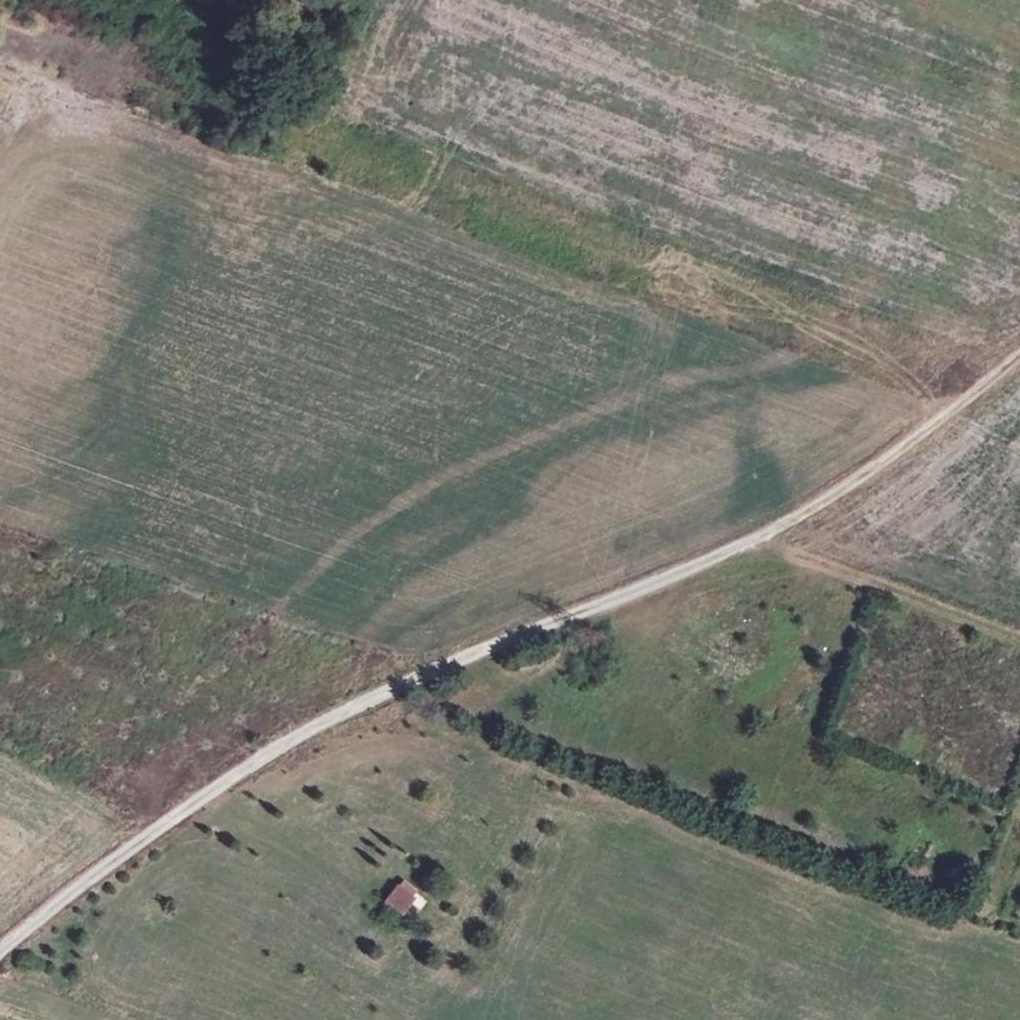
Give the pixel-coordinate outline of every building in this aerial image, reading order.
[(404,889),(401,892),(391,903),(404,914),(417,900),(404,889)]
